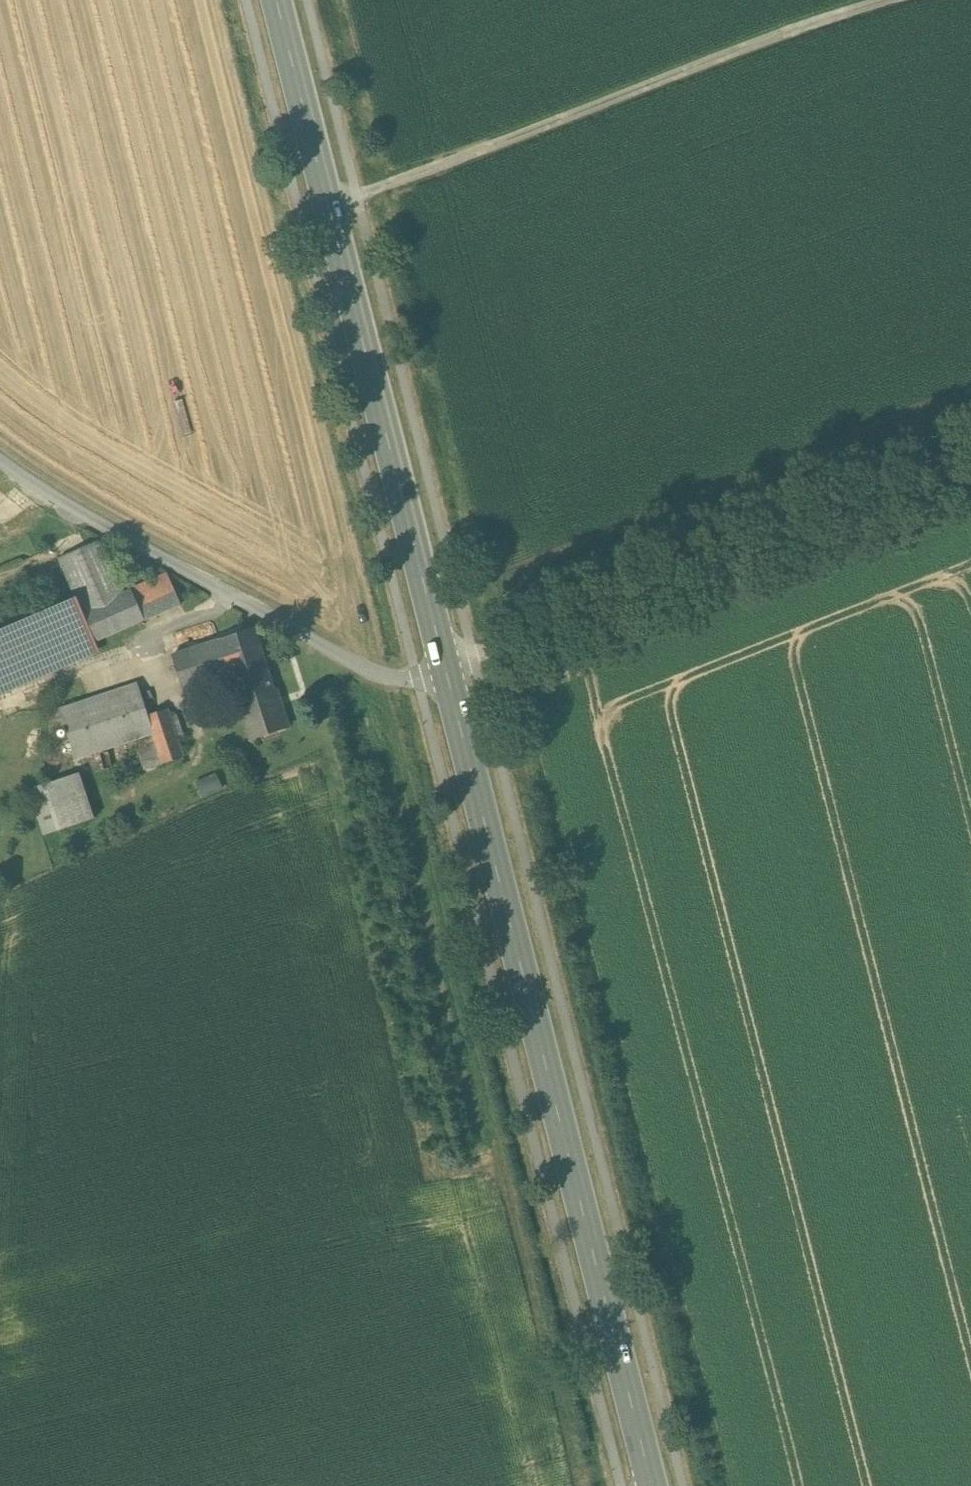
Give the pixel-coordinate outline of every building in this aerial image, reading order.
[(123,593),(100,540),(59,558),(82,611),(123,593)] [(165,574),(131,589),(131,590),(144,619),(143,619),(144,620),(180,604),(168,575),(165,574)] [(123,593),(82,611),(96,641),(143,619),(144,619),(131,590),(123,593)] [(43,668),(94,646),(78,610),(0,643),(0,687),(43,668)] [(253,628),(219,639),(219,640),(229,674),(264,662),(253,628)] [(219,640),(171,656),(182,689),(229,674),(219,640)] [(276,689),(273,690),(264,662),(229,674),(250,739),(288,727),(276,689)] [(138,684),(59,710),(75,758),(134,738),(152,732),(147,715),(138,684)] [(182,757),(166,709),(147,715),(152,732),(162,760),(163,763),(182,757)] [(152,732),(134,738),(143,767),(162,760),(152,732)] [(220,771),(199,779),(206,796),(227,787),(220,771)] [(79,773),(47,783),(62,829),(95,818),(79,773)] [(47,783),(29,789),(44,835),(62,829),(47,783)]
